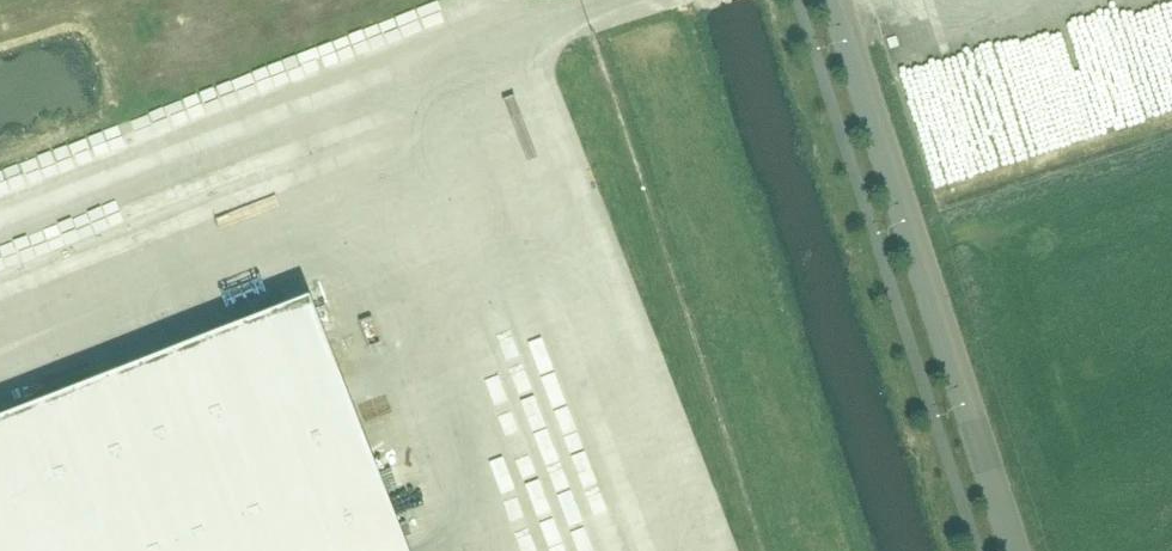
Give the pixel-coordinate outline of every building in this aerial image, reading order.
[(0,426),(0,550),(419,550),(320,300),(0,426)]
